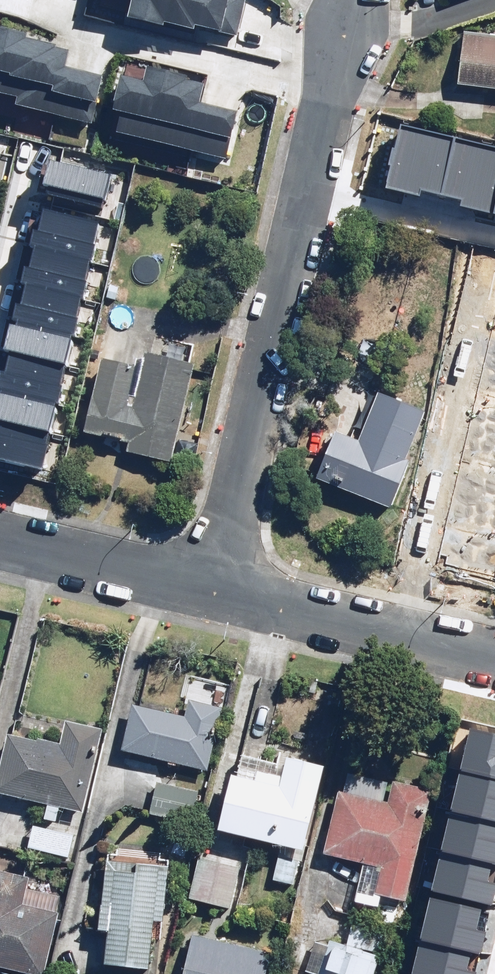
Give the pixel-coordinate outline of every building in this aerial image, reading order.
[(227,32),(234,0),(137,0),(133,19),(169,27),(171,20),(227,32)] [(98,123),(109,76),(73,68),(78,48),(33,38),(35,32),(0,24),(0,91),(22,96),(19,106),(98,123)] [(460,31),(455,84),(494,87),(494,35),(460,31)] [(126,113),(122,129),(231,157),(242,113),(204,103),(209,86),(188,80),(189,75),(151,66),(147,80),(126,75),(117,111),(126,113)] [(57,161),(51,189),(110,202),(116,174),(57,161)] [(461,186),(451,232),(492,241),(494,228),(494,194),(461,186)] [(0,406),(0,450),(44,461),(101,224),(47,211),(0,406)] [(176,461),(196,366),(150,357),(147,368),(104,359),(89,432),(131,440),(128,451),(176,461)] [(451,378),(451,423),(442,423),(433,461),(438,463),(420,503),(462,522),(486,469),(494,472),(494,429),(494,410),(494,379),(451,378)] [(318,481),(396,510),(415,460),(411,458),(428,411),(377,393),(360,439),(337,430),(318,481)] [(131,705),(125,753),(170,758),(169,764),(214,770),(223,705),(191,701),(190,713),(131,705)] [(60,821),(63,809),(85,814),(105,730),(68,721),(62,745),(11,733),(0,781),(0,794),(50,806),(48,818),(60,821)] [(308,851),(328,766),(292,758),(284,789),(235,777),(222,831),(308,851)] [(200,791),(157,783),(152,814),(194,822),(200,791)] [(340,791),(326,855),(368,864),(361,895),(410,906),(435,791),(396,783),(392,802),(340,791)] [(488,941),(494,906),(494,810),(457,802),(439,893),(452,895),(436,973),(481,973),(482,972),(493,973),(494,973),(494,942),(488,941)] [(76,836),(36,827),(31,849),(72,857),(76,836)] [(304,855),(280,852),(275,882),(299,886),(304,855)] [(171,867),(109,861),(102,929),(113,930),(109,966),(153,971),(158,921),(165,922),(171,867)] [(241,868),(201,861),(194,900),(234,907),(241,868)] [(38,973),(46,973),(63,901),(26,892),(30,878),(0,871),(0,965),(38,973)] [(340,914),(321,973),(375,973),(389,930),(340,914)] [(193,931),(183,973),(272,973),(277,951),(193,931)]
